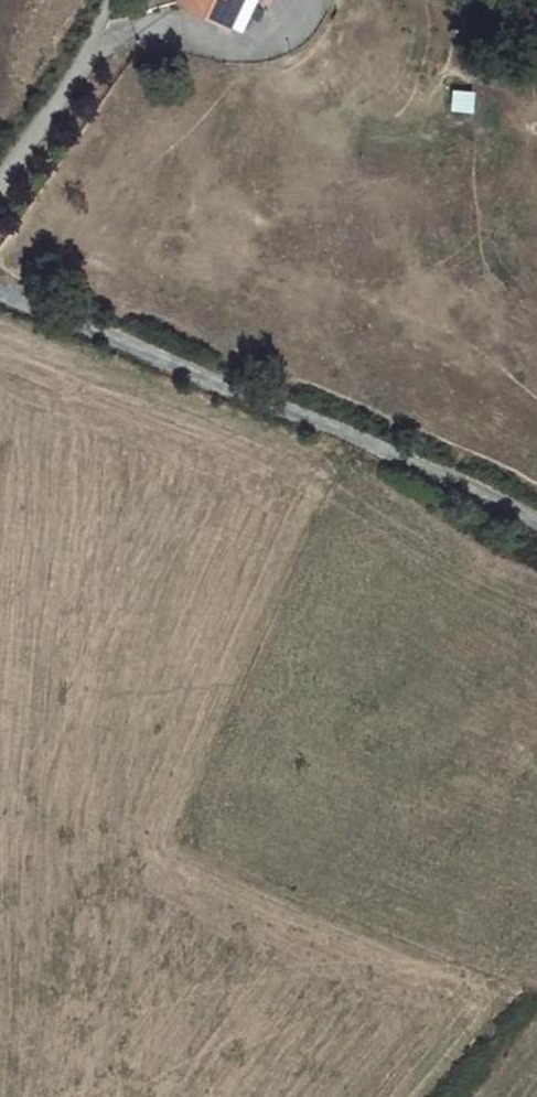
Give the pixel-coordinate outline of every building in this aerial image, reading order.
[(178,4),(225,25),(237,0),(180,0),(178,4)]
